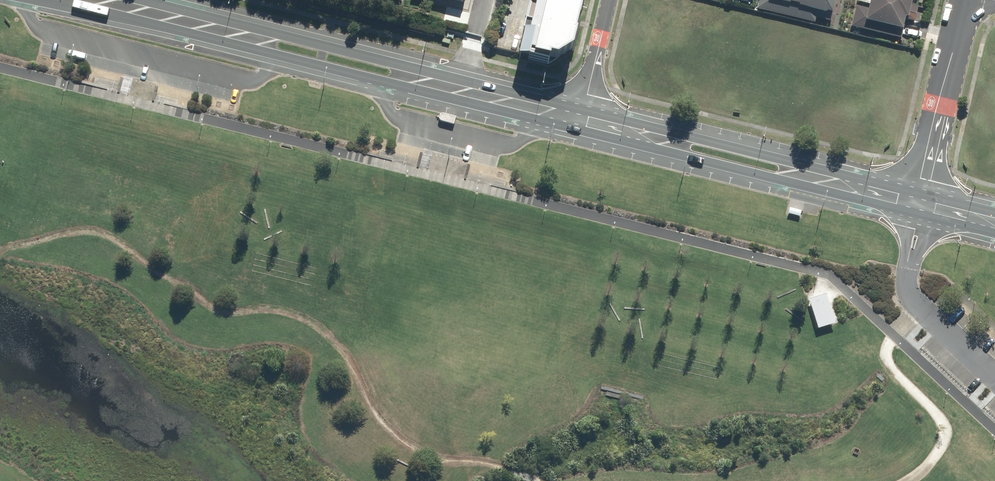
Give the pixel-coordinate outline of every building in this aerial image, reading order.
[(526,55),(559,61),(586,47),(596,0),(538,0),(526,55)] [(757,10),(828,28),(835,1),(832,0),(759,0),(757,10)] [(848,30),(899,42),(909,0),(855,0),(854,3),(865,6),(864,11),(853,9),(848,30)] [(837,321),(827,292),(811,297),(820,327),(837,321)]
